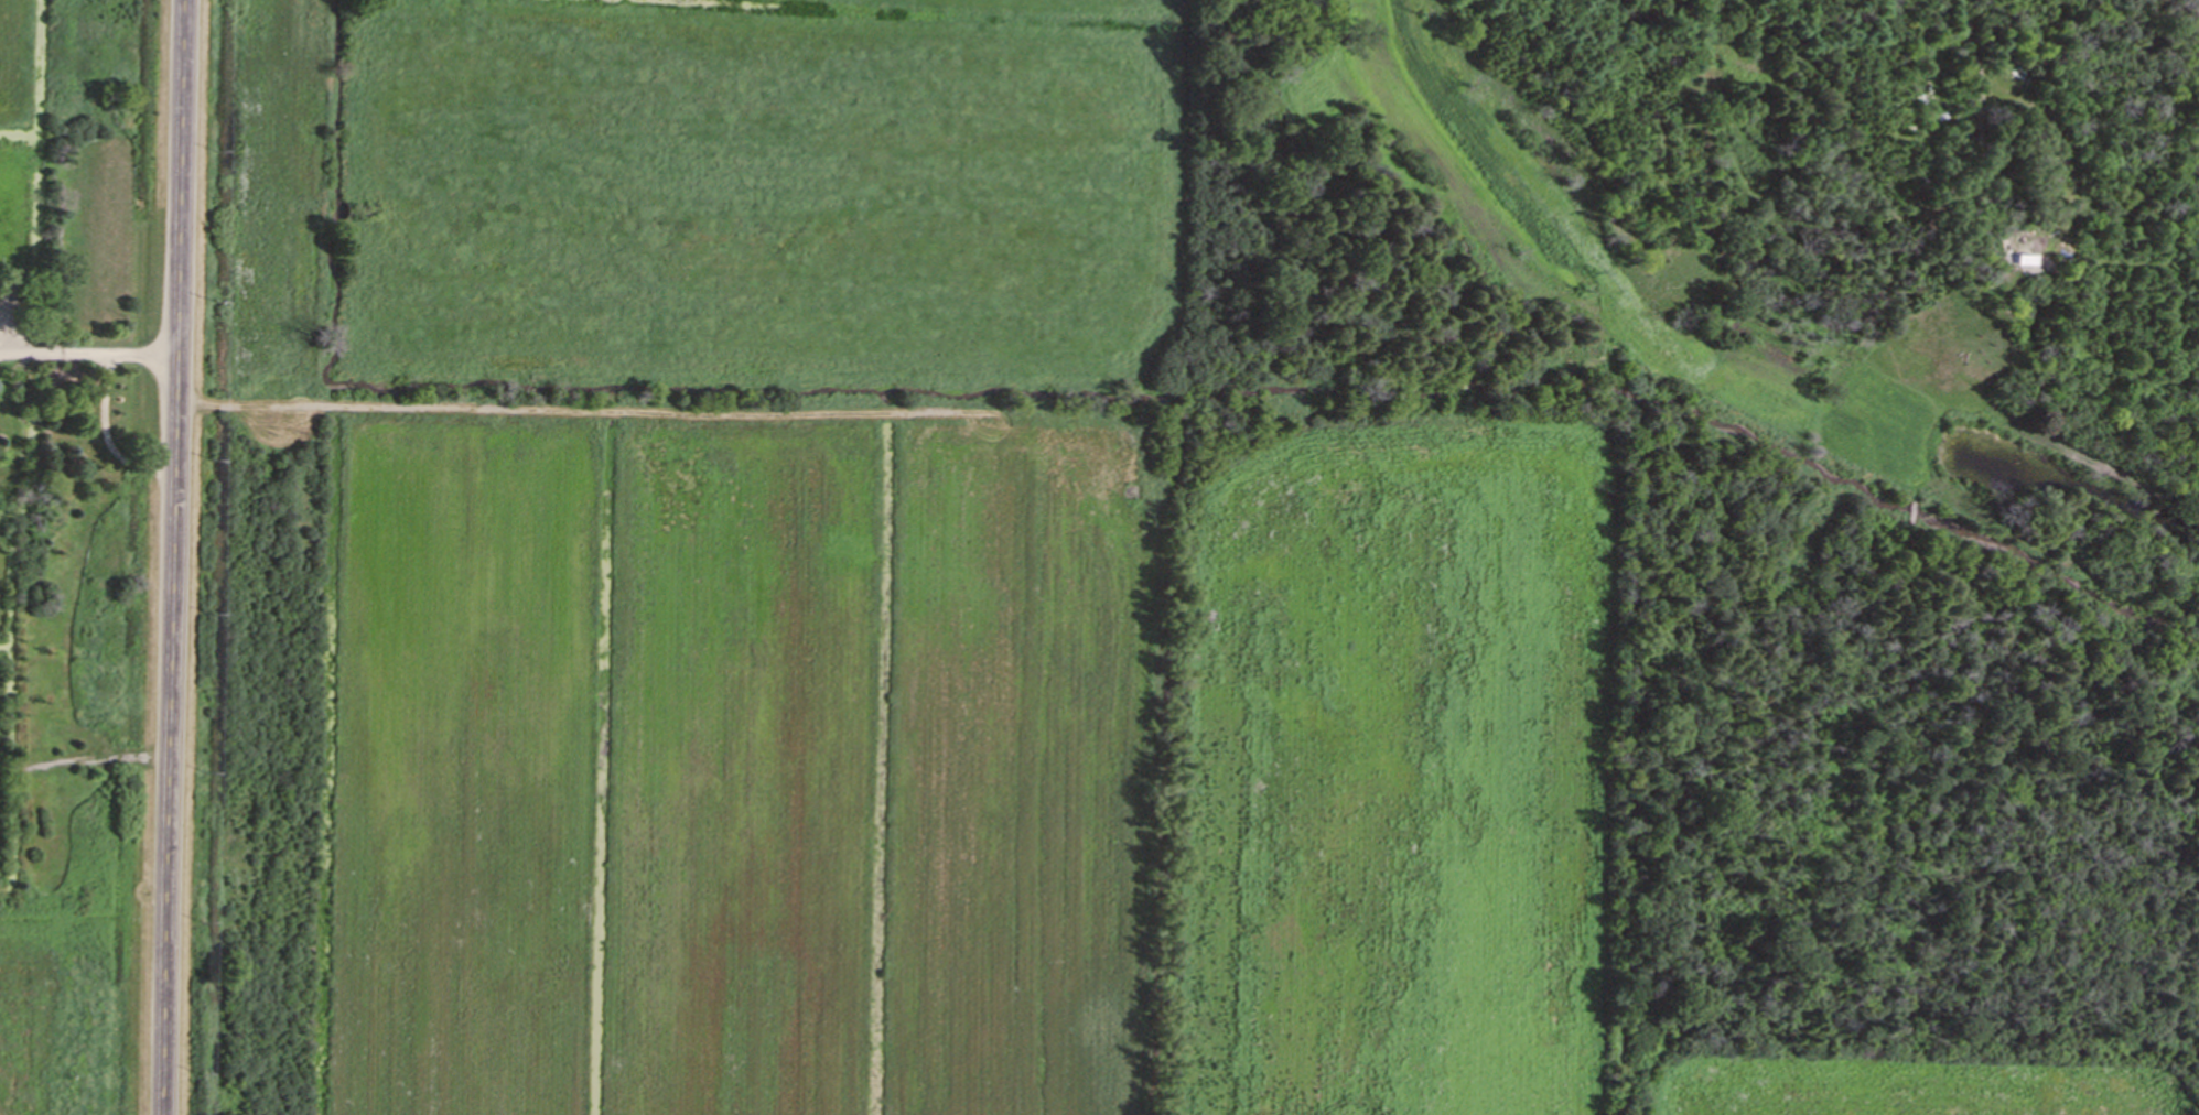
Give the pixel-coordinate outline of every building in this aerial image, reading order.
[(2001,70),(2020,90),(2034,77),(2015,57),(2001,70)]
